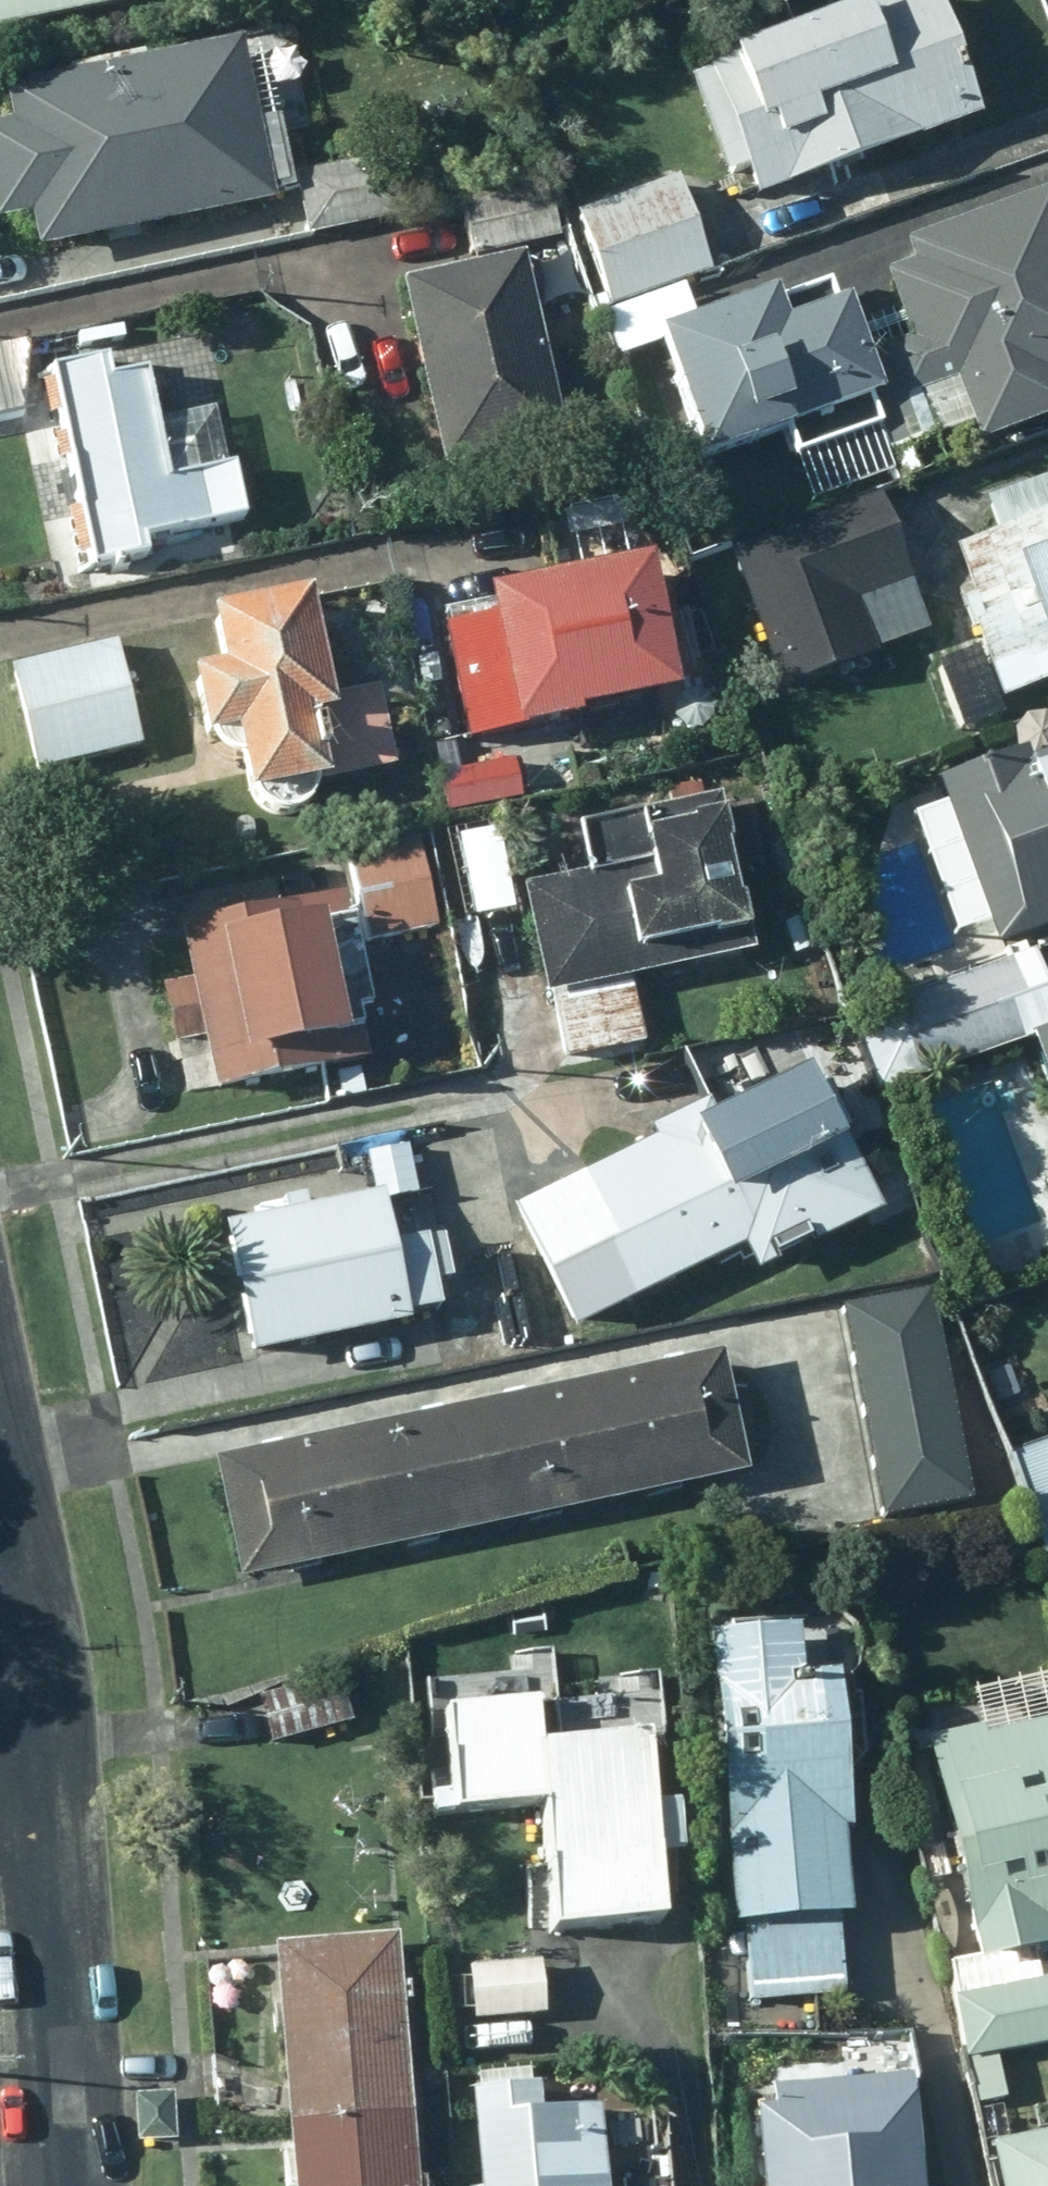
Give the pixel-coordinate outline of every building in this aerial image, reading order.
[(182,0),(0,0),(0,37),(182,0)] [(927,0),(906,0),(703,71),(705,77),(689,83),(723,180),(745,172),(753,197),(970,121),(927,0)] [(236,50),(0,95),(0,97),(7,134),(0,135),(0,231),(28,226),(33,252),(267,206),(236,50)] [(289,181),(300,238),(401,217),(389,160),(289,181)] [(708,278),(676,184),(570,220),(602,314),(708,278)] [(1047,197),(902,251),(910,268),(881,279),(906,344),(881,353),(901,405),(953,385),(977,448),(1047,421),(1047,200),(1047,197)] [(460,219),(471,265),(547,246),(536,200),(460,219)] [(562,444),(522,260),(397,288),(438,472),(562,444)] [(703,471),(875,407),(839,311),(780,333),(768,302),(655,344),(703,471)] [(25,342),(0,348),(0,409),(25,403),(20,382),(29,379),(25,342)] [(47,377),(92,576),(147,564),(143,548),(245,525),(233,471),(164,486),(139,376),(106,383),(102,364),(47,377)] [(904,586),(876,498),(731,552),(783,694),(874,661),(853,604),(904,586)] [(955,553),(973,605),(962,608),(997,705),(1047,686),(1047,518),(955,553)] [(670,704),(643,569),(483,602),(487,618),(440,627),(464,745),(670,704)] [(324,702),(304,605),(204,626),(215,678),(184,684),(199,753),(226,748),(238,805),(389,773),(372,692),(324,702)] [(139,755),(110,648),(6,675),(33,782),(139,755)] [(1026,765),(1023,757),(932,787),(994,954),(1047,935),(1047,758),(1026,765)] [(518,805),(510,765),(456,775),(465,816),(518,805)] [(749,959),(717,804),(576,834),(586,882),(523,896),(544,1002),(749,959)] [(493,831),(451,840),(469,924),(512,914),(493,831)] [(418,845),(345,860),(363,949),(435,933),(418,845)] [(210,1101),(364,1067),(354,1021),(367,1018),(342,902),(175,937),(210,1101)] [(1029,955),(849,1021),(875,1094),(1047,1032),(1047,1008),(1029,955)] [(1030,1044),(1047,1092),(1047,1037),(1030,1044)] [(654,1144),(568,1186),(629,1311),(748,1254),(750,1261),(772,1250),(767,1240),(840,1204),(820,1164),(833,1157),(801,1091),(715,1133),(703,1107),(648,1133),(654,1144)] [(386,1247),(378,1203),(219,1231),(243,1365),(402,1336),(401,1326),(434,1320),(420,1241),(386,1247)] [(971,1498),(927,1286),(842,1304),(887,1516),(971,1498)] [(739,1480),(714,1366),(587,1393),(612,1507),(739,1480)] [(612,1507),(587,1393),(461,1420),(486,1534),(612,1507)] [(486,1534),(461,1420),(334,1448),(359,1561),(486,1534)] [(1005,1456),(1044,1568),(1047,1567),(1047,1442),(1005,1456)] [(359,1561),(334,1448),(208,1475),(232,1589),(359,1561)] [(796,1640),(705,1646),(728,1938),(740,1937),(745,2008),(840,2000),(835,1930),(847,1929),(829,1687),(799,1690),(796,1640)] [(260,1696),(270,1741),(352,1723),(342,1677),(260,1696)] [(660,1937),(647,1745),(534,1752),(531,1709),(438,1717),(446,1823),(538,1817),(548,1946),(660,1937)] [(980,1750),(977,1738),(922,1751),(979,1978),(1035,1964),(1038,1973),(1047,1971),(1047,1733),(980,1750)] [(388,1948),(262,1958),(273,2098),(399,2088),(388,1948)] [(531,1970),(465,1975),(470,2030),(537,2023),(531,1970)] [(1047,2056),(1047,2015),(1042,1989),(956,2010),(971,2075),(1047,2056)] [(906,2080),(770,2094),(772,2114),(751,2116),(757,2185),(917,2185),(906,2080)] [(273,2098),(280,2185),(406,2185),(399,2088),(273,2098)] [(169,2094),(129,2098),(133,2148),(173,2145),(169,2094)] [(473,2185),(600,2185),(594,2116),(535,2120),(534,2095),(467,2101),(473,2185)] [(991,2152),(998,2185),(1047,2185),(1047,2140),(991,2152)]
